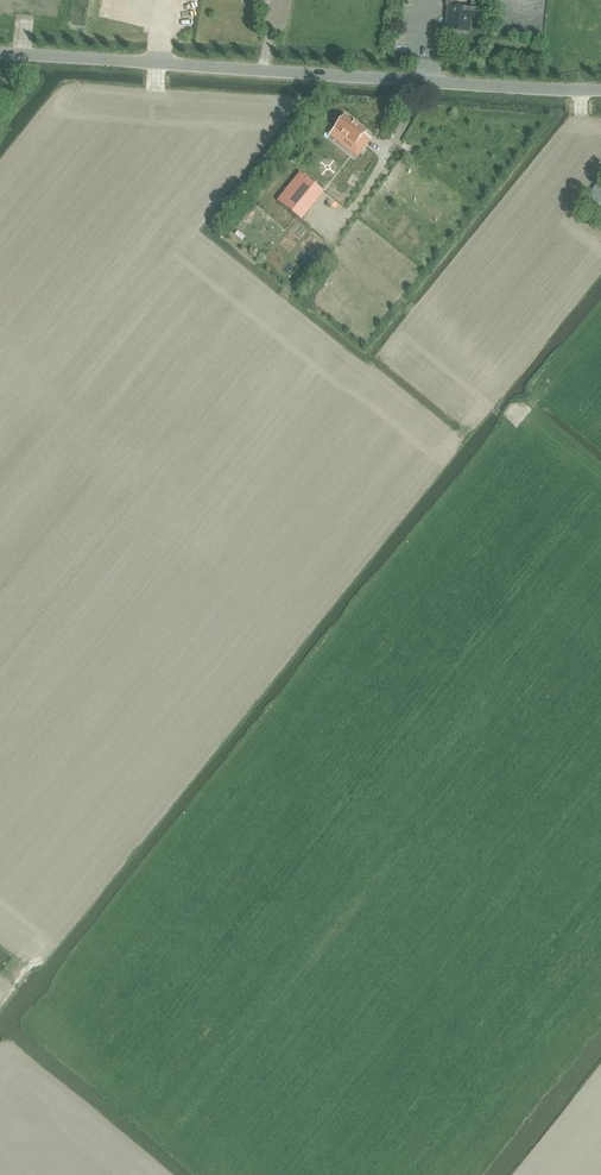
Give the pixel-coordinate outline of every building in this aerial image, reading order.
[(448,1),(447,7),(449,7),(447,31),(470,33),(471,22),(486,23),(487,11),(487,10),(483,10),(483,3),(472,2),(472,10),(459,10),(459,0),(436,0),(448,1)] [(345,116),(335,129),(352,142),(343,153),(355,162),(356,161),(364,152),(356,145),(367,131),(359,125),(358,126),(345,116)] [(331,126),(323,135),(327,139),(335,129),(331,126)] [(300,172),(277,201),(305,224),(328,195),(300,172)] [(383,195),(388,199),(398,186),(393,182),(383,195)]
